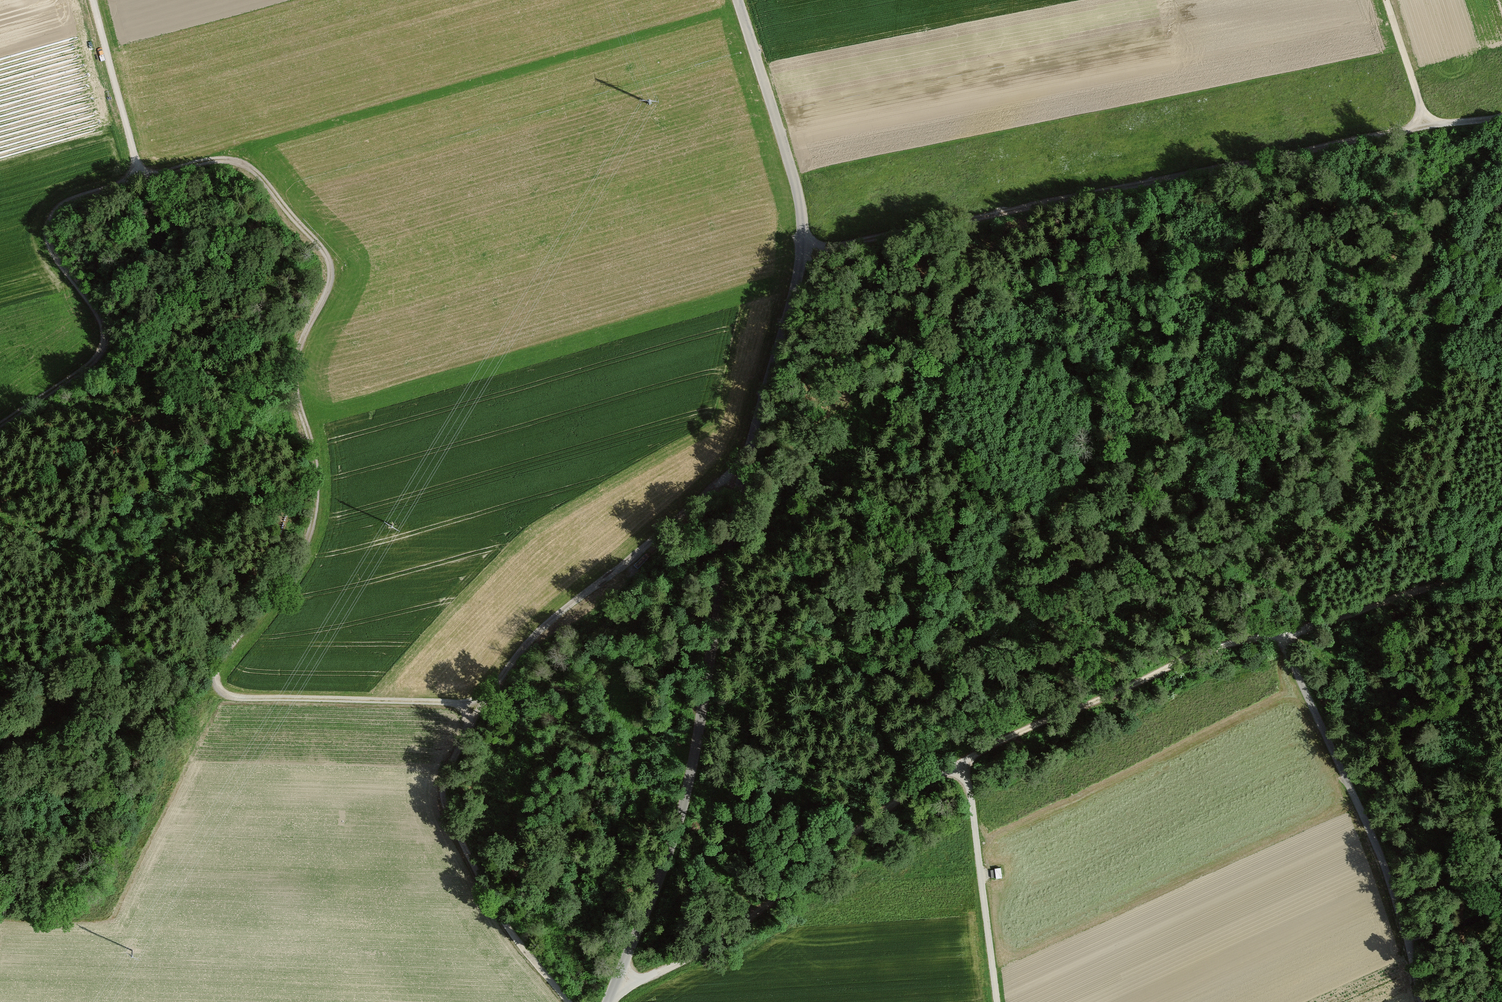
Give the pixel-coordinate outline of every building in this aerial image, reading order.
[(1001,866),(994,866),(995,869),(990,869),(991,877),(996,877),(996,879),(1003,878),(1001,866)]
